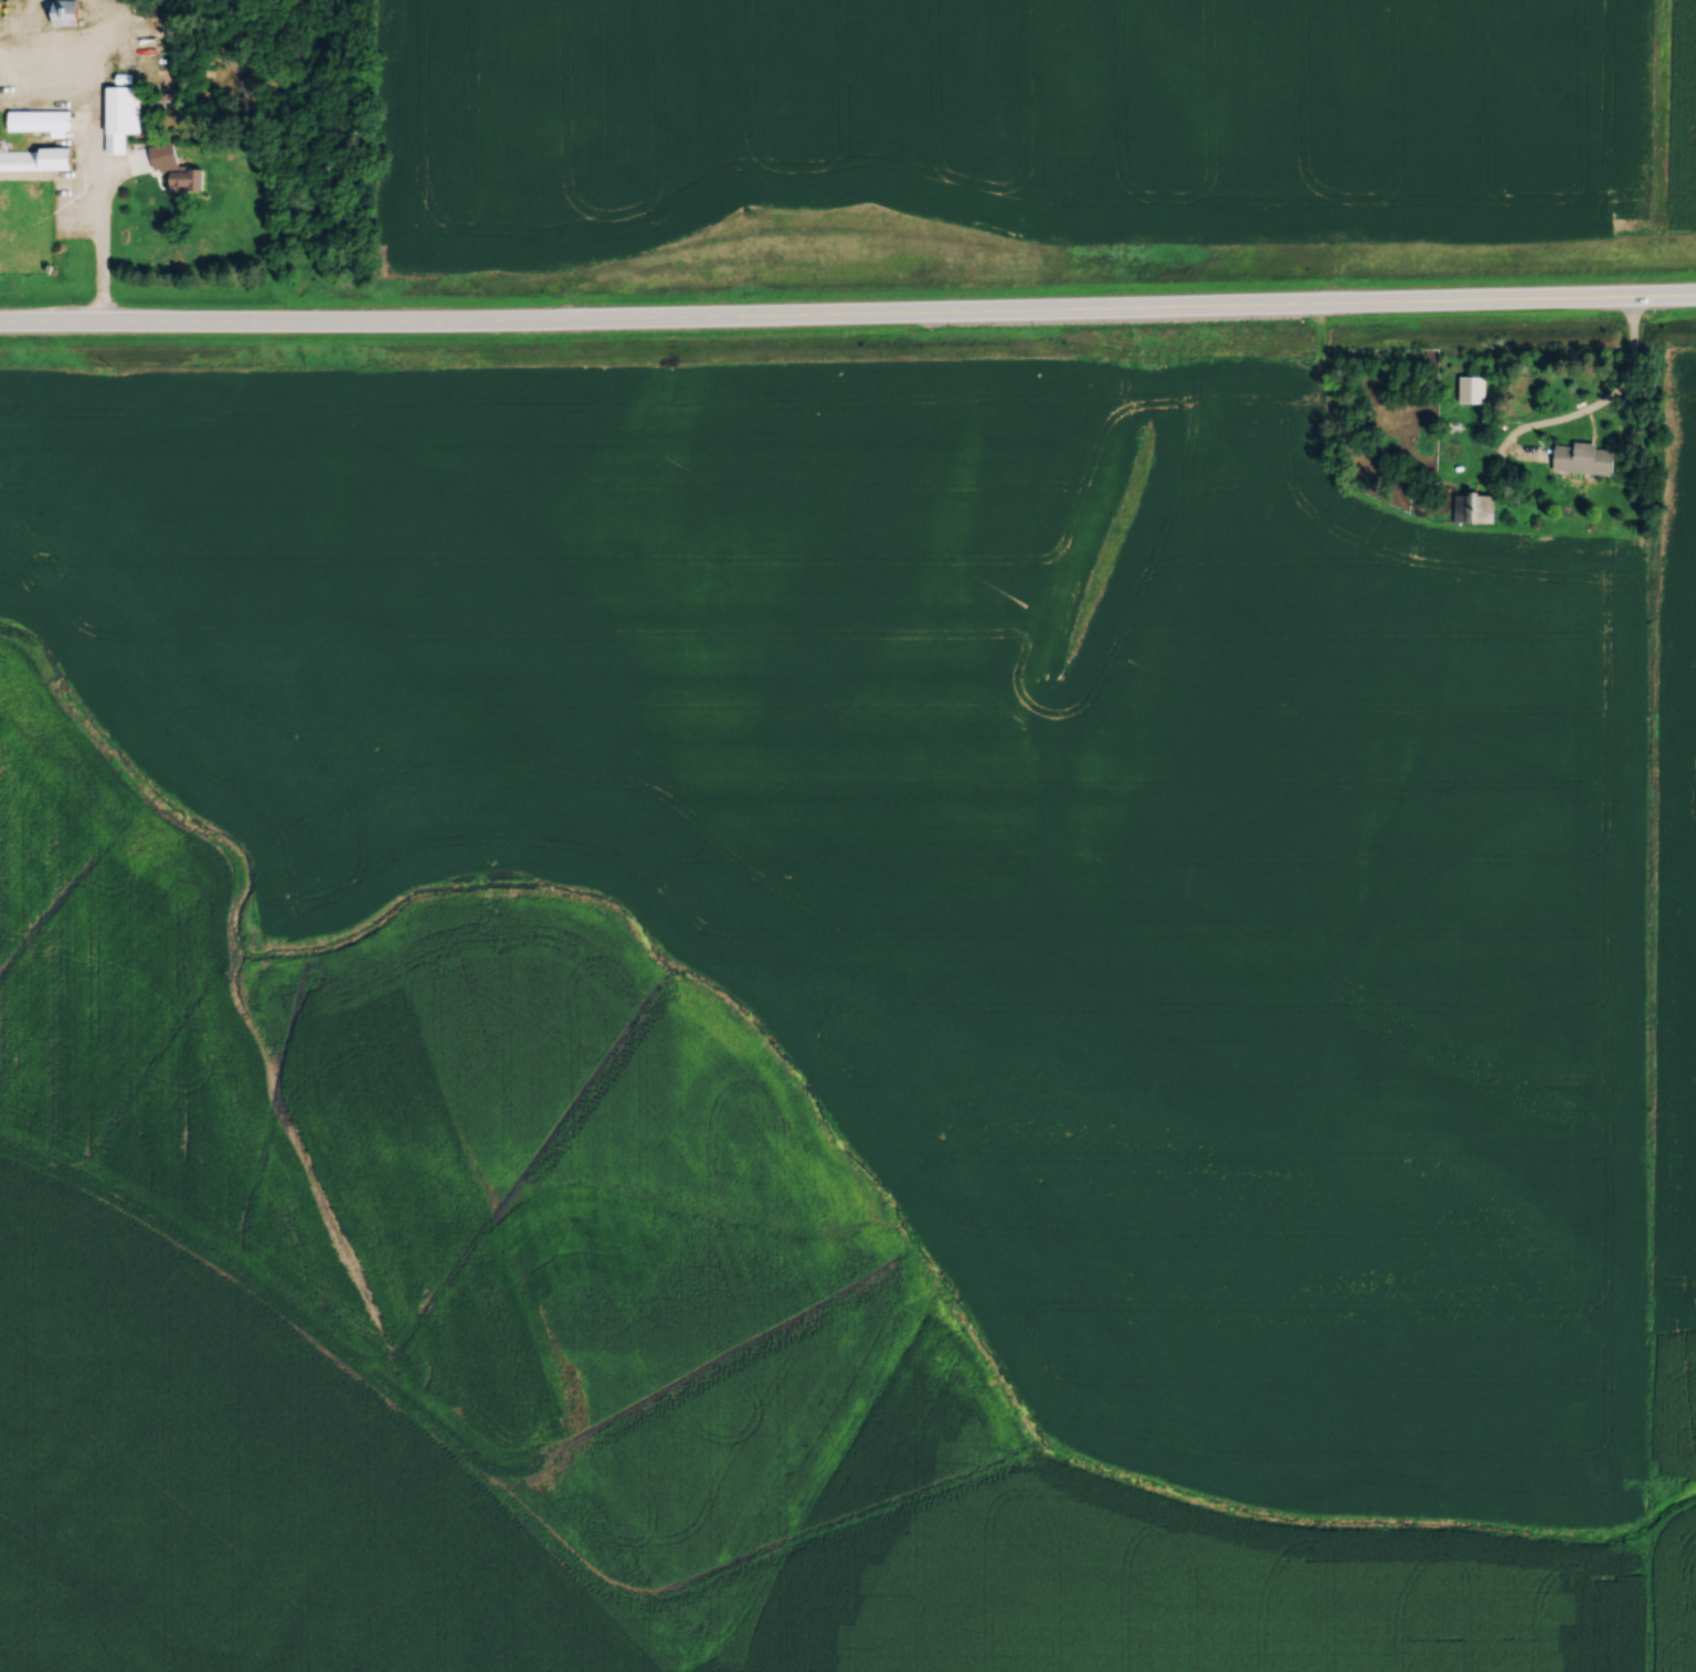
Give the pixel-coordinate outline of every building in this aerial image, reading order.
[(56,22),(81,22),(81,0),(56,0),(56,22)] [(107,82),(107,150),(124,150),(124,130),(133,130),(133,82),(107,82)] [(71,127),(71,107),(33,107),(33,127),(71,127)] [(74,145),(0,147),(0,171),(75,169),(74,145)] [(168,188),(205,188),(205,162),(168,162),(168,188)] [(1617,441),(1557,437),(1555,465),(1615,469),(1617,441)] [(1494,517),(1494,488),(1454,488),(1454,517),(1494,517)]
